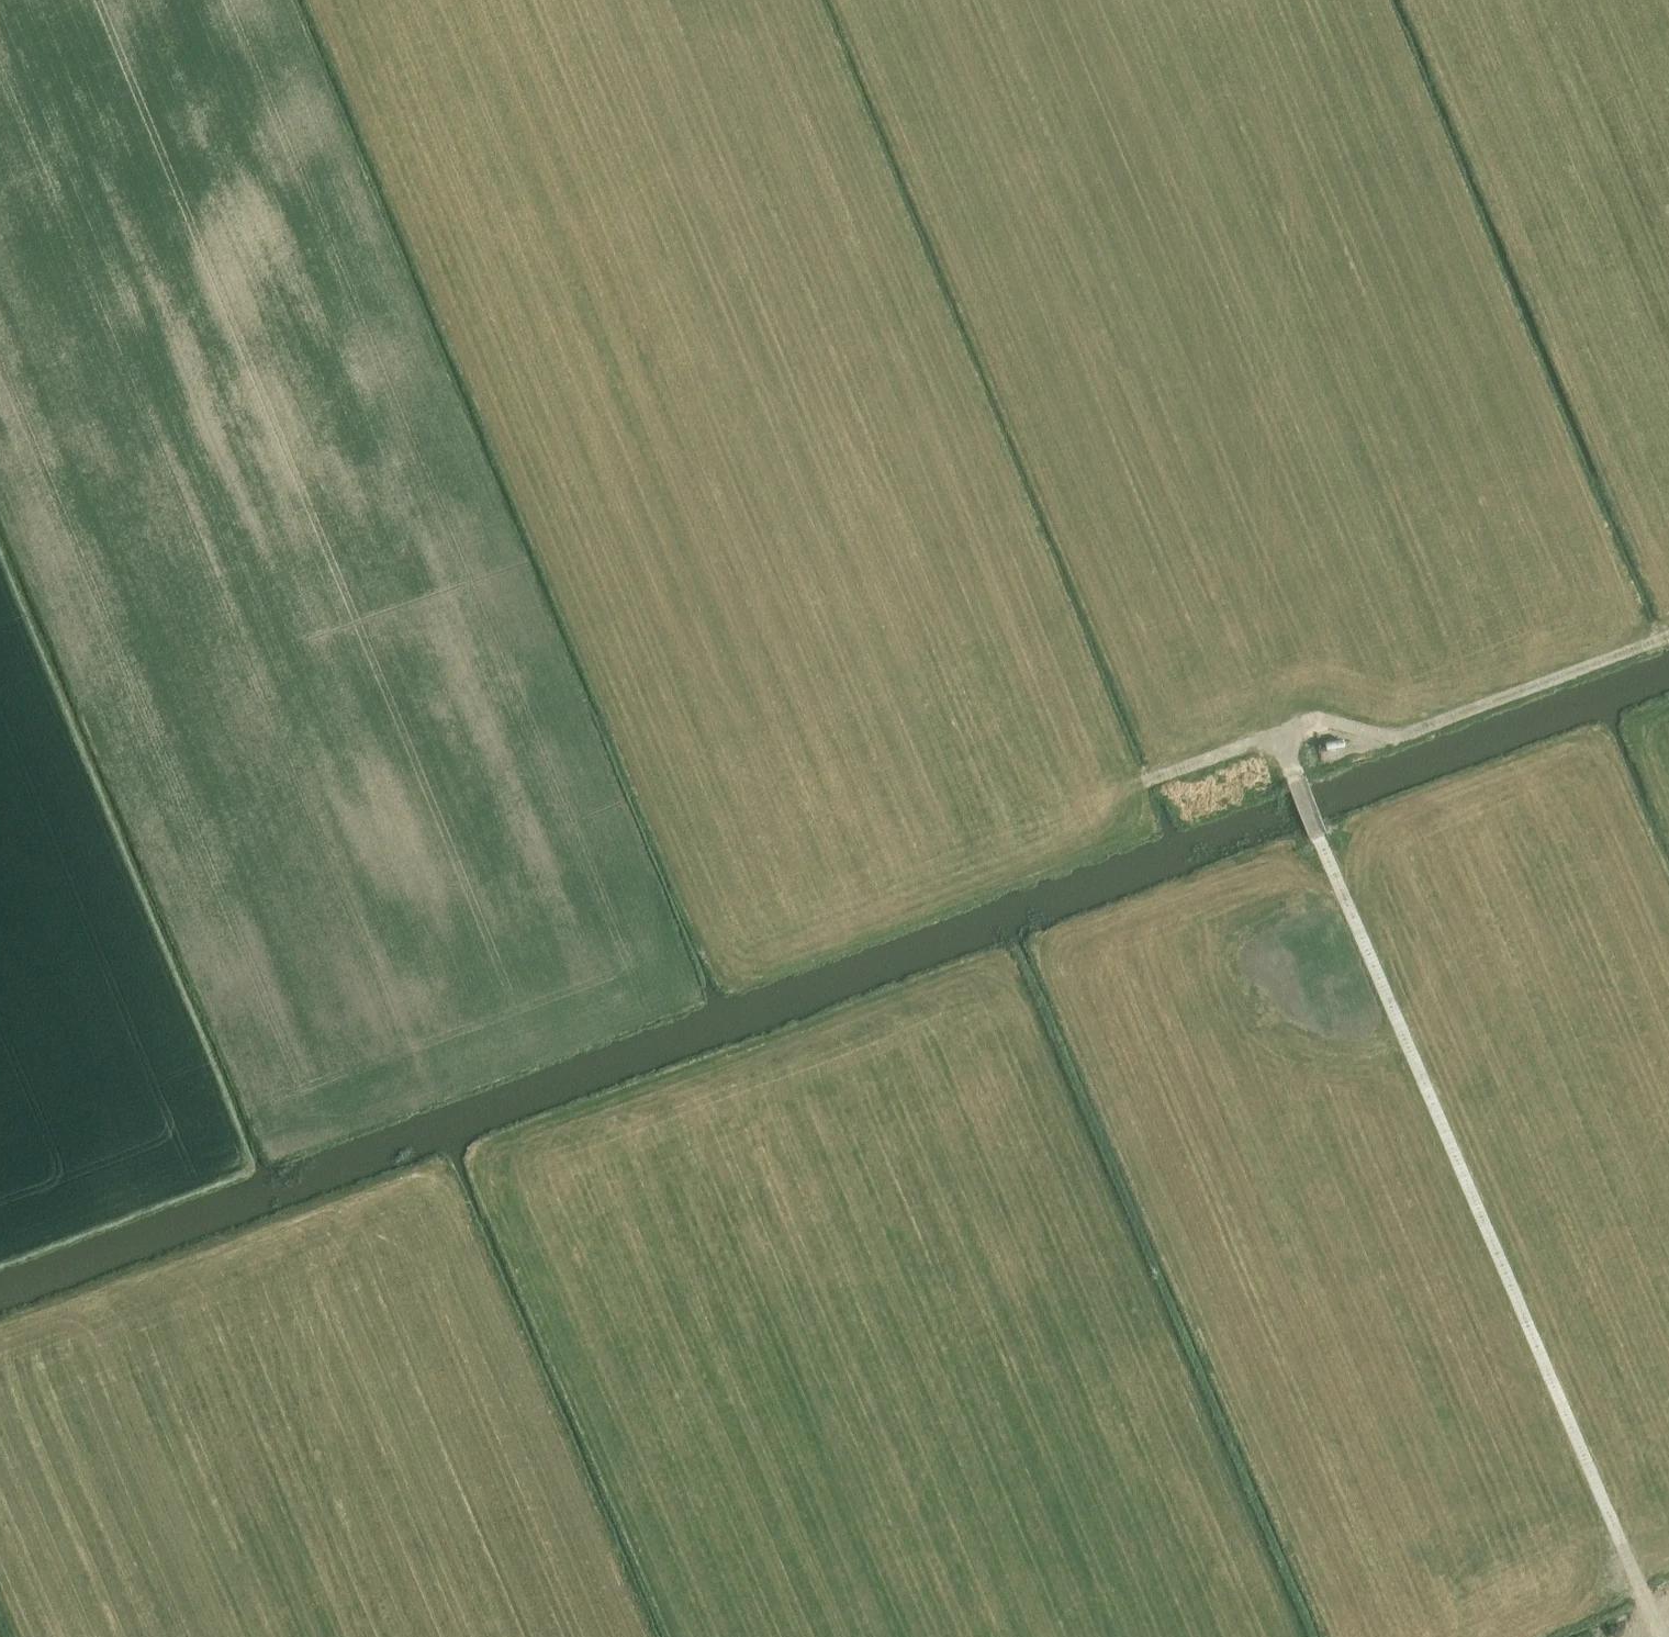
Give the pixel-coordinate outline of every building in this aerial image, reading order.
[(1584,1636),(1627,1636),(1624,1626),(1584,1636)]
